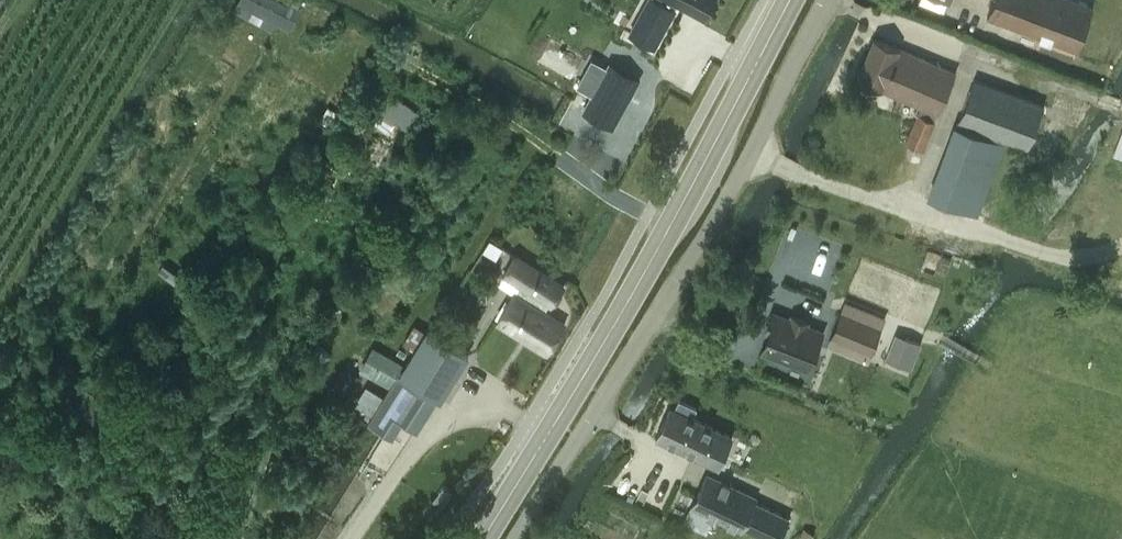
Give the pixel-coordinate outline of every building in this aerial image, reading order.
[(234,10),(242,14),(246,6),(276,21),(288,28),(298,9),(281,0),(240,0),(234,10)] [(638,19),(661,32),(678,0),(648,0),(638,19)] [(712,0),(681,0),(704,13),(712,0)] [(1118,13),(1083,0),(994,0),(988,14),(1102,57),(1118,13)] [(985,20),(979,37),(1003,46),(1009,29),(985,20)] [(875,37),(857,79),(919,105),(915,113),(918,114),(919,113),(936,120),(938,114),(957,72),(875,37)] [(610,62),(582,112),(613,129),(640,78),(610,62)] [(1028,147),(1045,104),(974,78),(930,196),(978,214),(1006,139),(1028,147)] [(406,129),(416,113),(390,95),(380,110),(406,129)] [(923,149),(936,120),(919,113),(918,114),(906,141),(923,149)] [(1111,152),(1121,156),(1121,122),(1111,152)] [(491,241),(482,256),(491,262),(500,247),(491,241)] [(552,304),(564,286),(515,256),(503,275),(521,285),(516,294),(515,293),(497,322),(548,352),(565,324),(544,311),(549,302),(552,304)] [(883,326),(842,309),(827,346),(868,362),(883,326)] [(767,335),(760,353),(809,372),(825,330),(773,310),(763,333),(767,335)] [(441,399),(469,355),(428,329),(400,373),(436,396),(441,399)] [(907,337),(897,361),(912,367),(922,343),(907,337)] [(375,346),(366,360),(377,367),(371,377),(390,389),(400,373),(405,364),(375,346)] [(372,416),(369,422),(392,436),(402,420),(416,428),(436,396),(400,373),(390,389),(385,397),(372,416)] [(670,407),(657,436),(719,465),(732,436),(692,417),(697,408),(679,400),(675,409),(670,407)] [(692,506),(696,508),(742,529),(763,538),(783,538),(792,518),(755,501),(756,497),(707,474),(692,506)] [(799,538),(802,538),(811,538),(813,533),(804,529),(799,538)]
